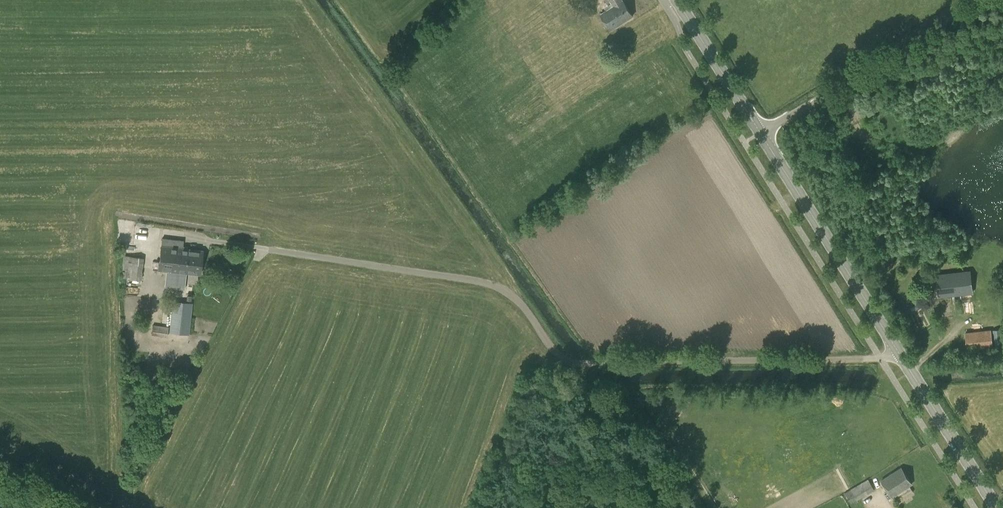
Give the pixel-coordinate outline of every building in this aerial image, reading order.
[(632,16),(622,0),(610,0),(613,6),(600,14),(610,30),(632,16)] [(136,226),(127,225),(125,237),(135,238),(136,226)] [(203,250),(184,249),(184,248),(184,240),(162,238),(158,270),(178,272),(177,278),(164,277),(163,287),(185,289),(187,273),(200,274),(203,250)] [(141,280),(144,258),(129,256),(129,252),(124,252),(121,278),(141,280)] [(938,297),(973,293),(970,272),(936,276),(938,297)] [(960,297),(962,314),(973,313),(971,296),(960,297)] [(173,301),(169,332),(189,334),(192,303),(173,301)] [(167,333),(168,324),(152,324),(152,333),(167,333)] [(990,329),(965,332),(967,350),(993,347),(990,329)] [(892,497),(912,484),(901,468),(881,481),(892,497)] [(851,503),(874,490),(868,479),(845,493),(851,503)]
